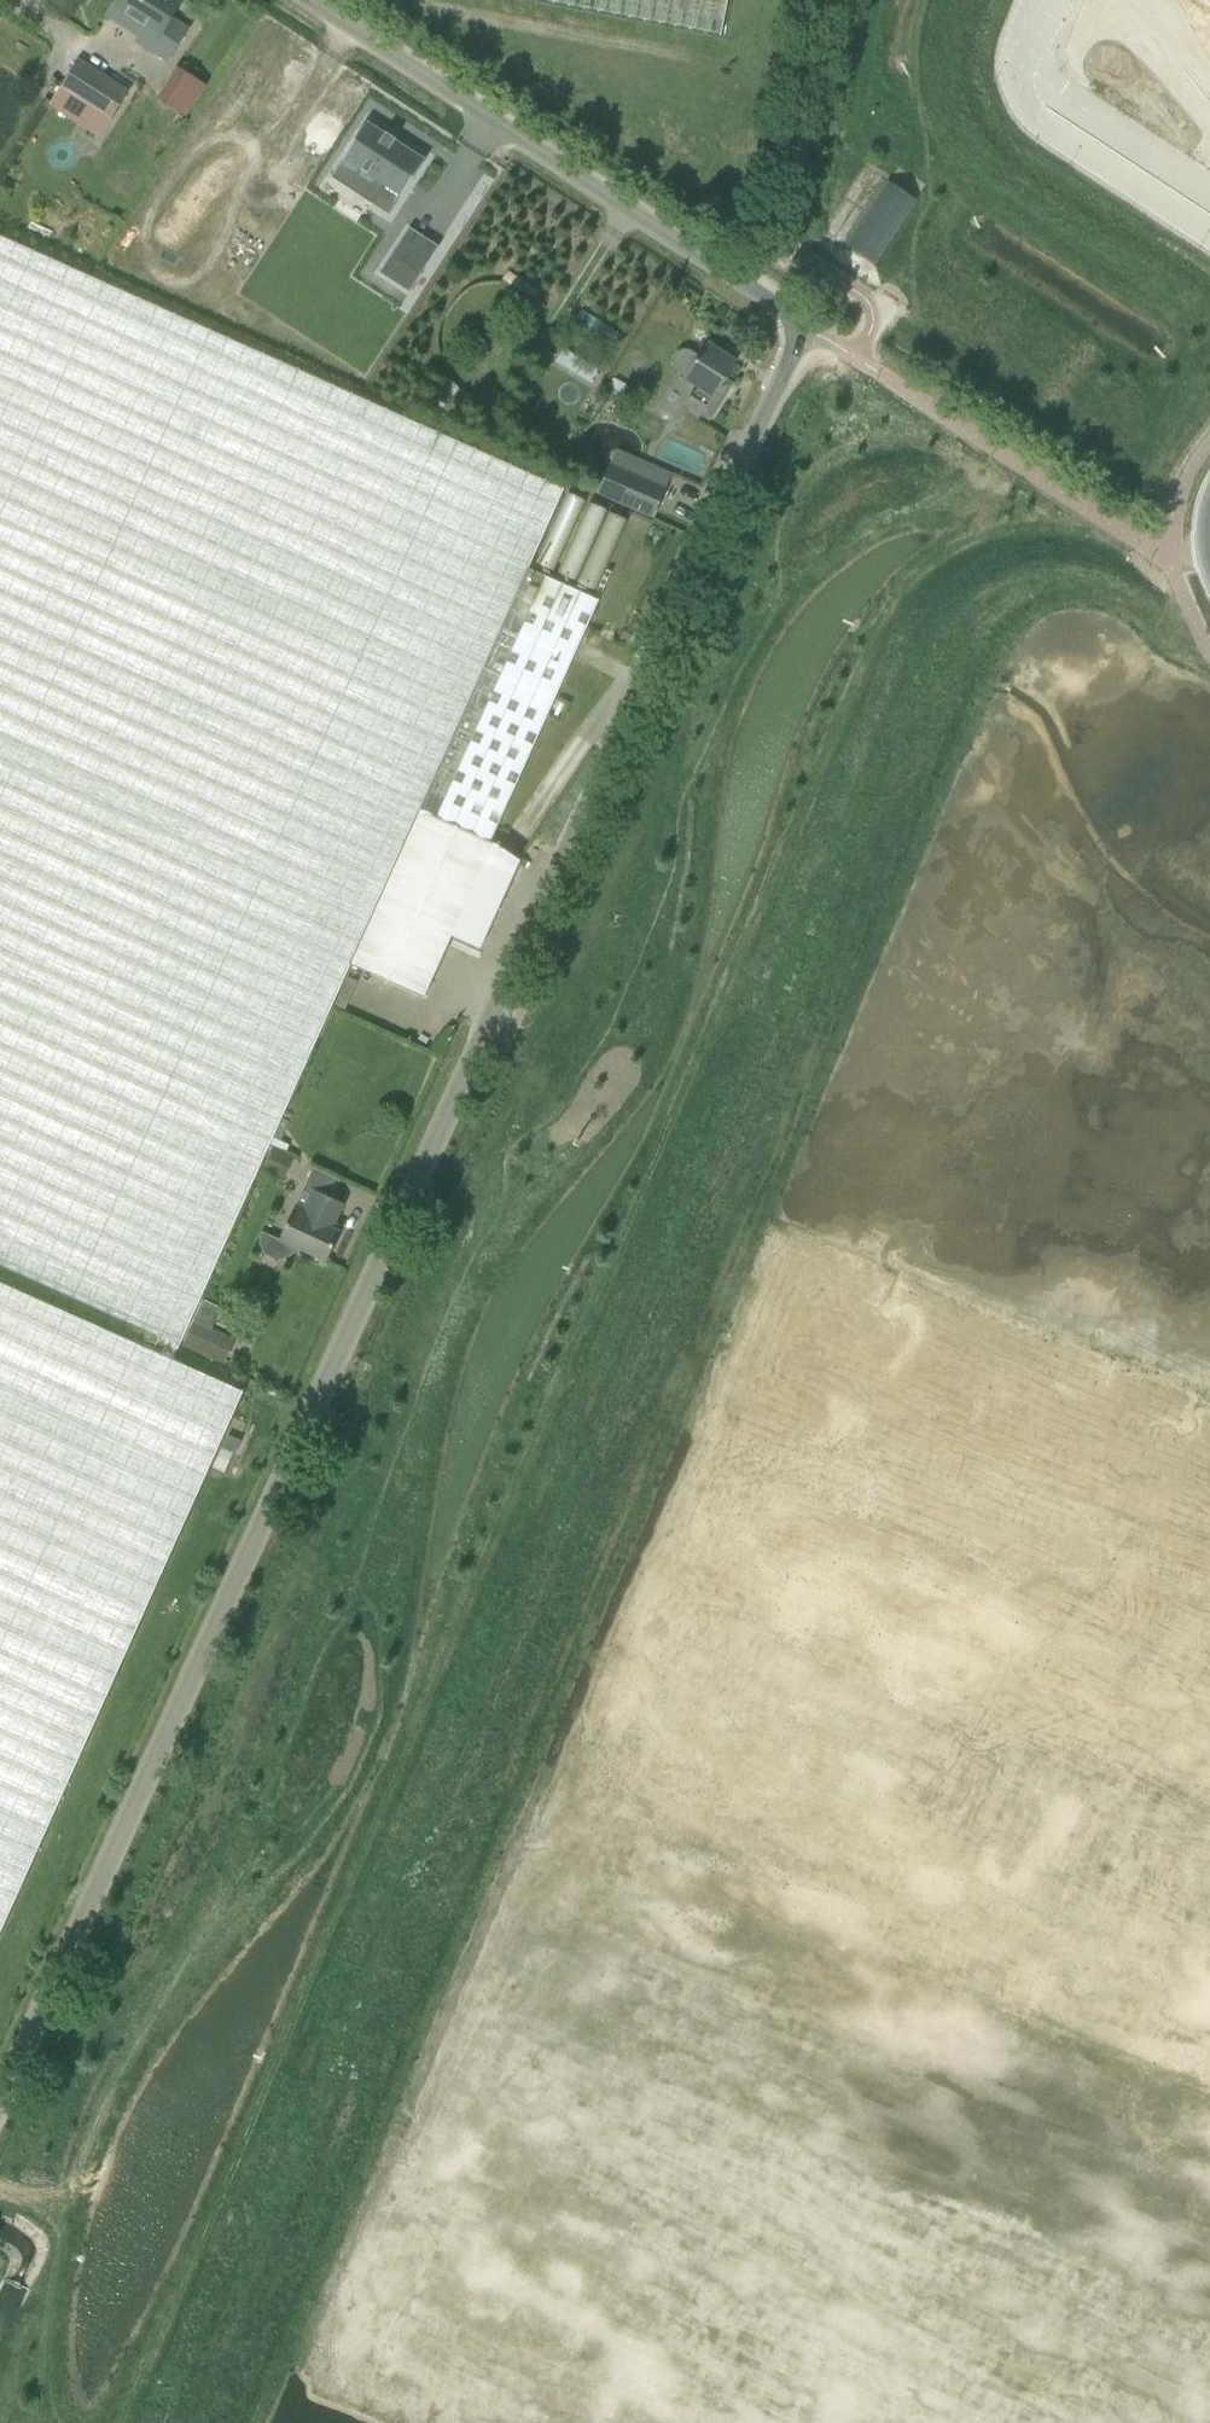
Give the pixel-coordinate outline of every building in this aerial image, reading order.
[(183,4),(177,0),(118,0),(114,6),(147,28),(138,42),(169,62),(188,31),(172,21),(183,4)] [(721,36),(728,0),(535,0),(721,36)] [(78,60),(49,105),(100,139),(130,93),(78,60)] [(178,67),(159,100),(187,117),(207,83),(178,67)] [(426,162),(367,124),(344,159),(384,185),(372,205),(390,216),(402,197),(403,197),(426,162)] [(875,263),(917,199),(887,180),(845,244),(875,263)] [(363,214),(371,205),(347,185),(340,194),(363,214)] [(160,1336),(181,1345),(351,965),(420,811),(491,843),(599,602),(528,570),(564,491),(104,284),(90,278),(0,238),(0,1264),(160,1336)] [(380,273),(409,293),(421,274),(392,255),(380,273)] [(708,346),(699,359),(688,351),(683,351),(676,354),(673,358),(674,365),(676,371),(686,379),(699,387),(692,397),(690,396),(686,404),(709,419),(731,385),(724,381),(735,364),(708,346)] [(443,409),(459,390),(449,380),(432,399),(443,409)] [(664,490),(642,481),(610,467),(599,494),(653,517),(664,490)] [(522,859),(491,843),(420,811),(351,965),(424,998),(451,936),(480,949),(522,859)] [(332,1229),(344,1204),(314,1190),(305,1210),(296,1205),(280,1240),(327,1262),(341,1233),(332,1229)] [(244,1393),(173,1361),(181,1345),(160,1336),(153,1352),(0,1283),(0,1936),(244,1393)] [(182,1346),(225,1366),(236,1341),(194,1321),(182,1346)]
